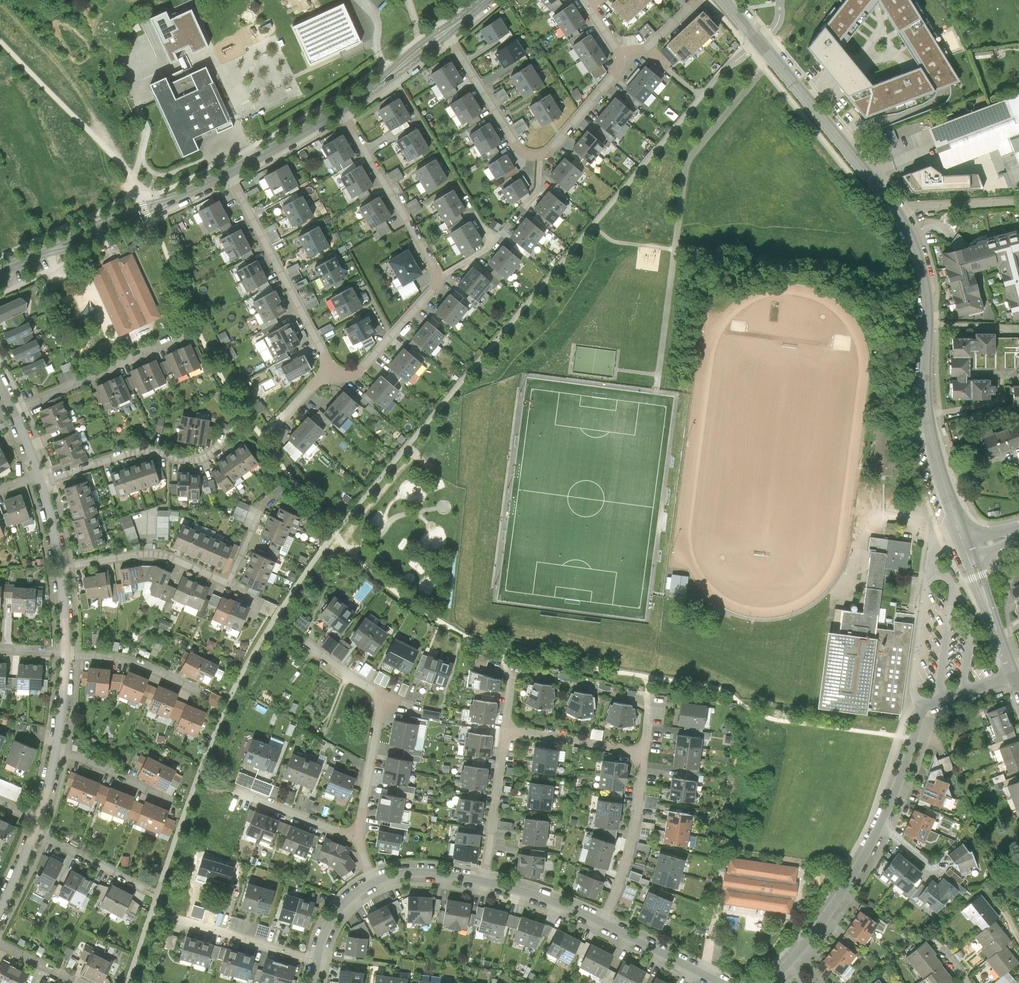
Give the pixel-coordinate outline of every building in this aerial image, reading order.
[(621,0),(616,0),(610,5),(626,22),(634,15),(621,0)] [(642,8),(635,0),(621,0),(634,15),(642,8)] [(836,82),(866,118),(960,81),(910,0),(847,0),(808,49),(836,82)] [(343,3),(292,27),(310,65),(361,41),(343,3)] [(560,27),(579,13),(573,4),(553,17),(560,27)] [(166,11),(150,18),(171,63),(178,60),(175,52),(189,46),(192,53),(209,46),(192,9),(170,19),(166,11)] [(706,9),(697,18),(713,36),(722,27),(706,9)] [(566,36),(586,23),(579,13),(560,27),(566,36)] [(488,45),(509,32),(500,18),(480,30),(488,45)] [(713,36),(697,18),(687,27),(703,45),(713,36)] [(647,39),(656,31),(648,22),(639,30),(647,39)] [(694,53),(703,45),(687,27),(678,36),(694,53)] [(581,60),(600,48),(590,34),(572,46),(581,60)] [(684,63),(694,53),(678,36),(668,45),(684,63)] [(504,68),(526,54),(517,39),(495,53),(504,68)] [(590,73),(608,61),(600,48),(581,60),(590,73)] [(974,53),(975,59),(993,57),(992,51),(974,53)] [(436,84),(457,71),(451,61),(430,75),(436,84)] [(510,77),(517,87),(537,74),(531,64),(510,77)] [(183,69),(150,84),(155,94),(183,156),(183,157),(199,149),(194,138),(215,128),(218,133),(234,126),(223,102),(220,103),(211,83),(214,82),(206,66),(190,73),(190,74),(186,76),(183,69)] [(637,78),(652,91),(662,79),(647,66),(637,78)] [(443,94),(464,81),(457,71),(436,84),(443,94)] [(517,87),(523,97),(544,84),(537,74),(517,87)] [(637,78),(627,90),(642,103),(652,91),(637,78)] [(494,93),(501,104),(511,97),(504,87),(494,93)] [(456,115),(477,102),(470,92),(450,105),(456,115)] [(926,129),(942,169),(996,148),(1000,158),(1013,153),(1018,150),(1018,93),(926,129)] [(529,107),(535,118),(557,104),(550,94),(529,107)] [(400,97),(378,110),(384,120),(406,108),(400,97)] [(610,107),(627,121),(634,112),(617,98),(610,107)] [(462,124),(483,112),(477,102),(456,115),(462,124)] [(535,118),(542,127),(563,114),(557,104),(535,118)] [(610,107),(597,122),(614,136),(627,121),(610,107)] [(412,117),(406,108),(384,120),(390,130),(412,117)] [(522,117),(512,124),(519,134),(529,127),(522,117)] [(919,121),(922,129),(934,124),(932,117),(919,121)] [(475,145),(495,132),(489,122),(469,135),(475,145)] [(418,128),(397,141),(403,151),(424,138),(418,128)] [(605,146),(588,131),(580,141),(598,155),(605,146)] [(482,155),(502,142),(495,132),(475,145),(482,155)] [(328,159),(349,147),(343,136),(322,149),(328,159)] [(430,148),(424,138),(403,151),(409,161),(430,148)] [(598,155),(580,141),(573,150),(590,164),(598,155)] [(334,169),(355,157),(349,147),(328,159),(334,169)] [(1000,158),(1013,191),(1018,188),(1018,169),(1013,153),(1000,158)] [(496,180),(515,167),(506,154),(487,166),(496,180)] [(436,158),(415,171),(421,181),(442,168),(436,158)] [(582,173),(564,158),(557,167),(575,182),(582,173)] [(287,163),(264,175),(270,186),(293,174),(287,163)] [(347,188),(368,176),(362,166),(341,178),(347,188)] [(399,166),(388,172),(394,183),(405,177),(399,166)] [(575,182),(557,167),(549,176),(567,191),(575,182)] [(448,178),(442,168),(421,181),(427,191),(448,178)] [(298,185),(293,174),(270,186),(275,197),(298,185)] [(353,198),(374,186),(368,176),(347,188),(353,198)] [(510,204),(529,192),(520,179),(501,190),(510,204)] [(440,214),(459,202),(453,192),(433,204),(440,214)] [(567,206),(550,192),(542,201),(559,215),(567,206)] [(308,204),(303,195),(282,206),(287,215),(308,204)] [(366,218),(387,206),(380,196),(360,208),(366,218)] [(407,202),(411,213),(422,208),(417,197),(407,202)] [(200,211),(206,222),(226,212),(220,200),(200,211)] [(559,215),(542,201),(534,210),(552,224),(559,215)] [(446,224),(466,211),(459,202),(440,214),(446,224)] [(308,204),(287,215),(293,226),(314,214),(308,204)] [(372,228),(393,216),(387,206),(366,218),(372,228)] [(206,222),(212,233),(232,223),(226,212),(206,222)] [(280,220),(284,229),(290,226),(287,217),(280,220)] [(544,233),(526,218),(519,227),(537,242),(544,233)] [(459,243),(479,232),(473,222),(453,233),(459,243)] [(305,247),(326,236),(321,225),(300,236),(305,247)] [(537,242),(519,227),(510,237),(528,252),(537,242)] [(224,251),(247,240),(242,229),(219,240),(224,251)] [(1000,280),(1018,275),(1018,248),(1014,230),(989,237),(996,266),(1000,280)] [(465,253),(484,243),(479,232),(459,243),(465,253)] [(952,247),(954,249),(968,246),(966,242),(963,239),(960,236),(958,234),(950,245),(952,247)] [(311,257),(331,246),(326,236),(305,247),(311,257)] [(939,253),(946,279),(972,273),(996,266),(989,237),(984,238),(984,239),(974,242),(973,244),(968,246),(954,249),(939,253)] [(229,261),(252,250),(247,240),(224,251),(229,261)] [(521,260),(503,245),(495,254),(514,270),(521,260)] [(403,286),(424,274),(409,249),(389,260),(403,286)] [(131,253),(89,273),(119,337),(161,317),(131,253)] [(514,270),(495,254),(488,263),(506,279),(514,270)] [(321,278),(341,267),(336,257),(316,267),(321,278)] [(242,282),(263,271),(258,260),(237,271),(242,282)] [(494,283),(470,266),(463,276),(488,293),(494,283)] [(326,288),(346,277),(341,267),(321,278),(326,288)] [(248,292),(269,281),(263,271),(242,282),(248,292)] [(982,312),(972,273),(946,279),(956,317),(967,314),(967,316),(982,312)] [(1000,280),(1012,320),(1018,318),(1018,275),(1000,280)] [(488,293),(463,276),(457,285),(481,302),(488,293)] [(337,307),(358,296),(352,286),(332,297),(337,307)] [(258,314),(282,302),(276,292),(253,304),(258,314)] [(304,297),(309,308),(319,304),(315,293),(304,297)] [(469,309),(452,295),(444,304),(462,318),(469,309)] [(342,318),(363,307),(358,296),(337,307),(342,318)] [(0,307),(0,322),(4,320),(21,312),(24,311),(24,303),(19,299),(0,307)] [(264,324),(287,312),(282,302),(258,314),(264,324)] [(462,318),(444,304),(437,313),(454,327),(462,318)] [(26,323),(21,312),(4,320),(9,331),(26,323)] [(378,332),(370,315),(346,327),(354,344),(378,332)] [(33,332),(28,322),(26,323),(9,331),(4,333),(8,343),(12,341),(31,333),(33,332)] [(447,336),(429,322),(422,331),(440,345),(447,336)] [(268,350),(297,334),(291,324),(262,339),(268,350)] [(226,331),(219,335),(223,344),(230,340),(226,331)] [(440,345),(422,331),(415,340),(432,354),(440,345)] [(34,341),(31,333),(12,341),(16,349),(34,341)] [(274,360),(302,344),(297,334),(268,350),(274,360)] [(951,339),(951,357),(968,358),(971,358),(971,351),(974,351),(974,354),(995,354),(994,339),(994,334),(974,334),(974,338),(951,339)] [(40,349),(37,340),(34,341),(16,349),(12,351),(16,360),(20,358),(39,350),(40,349)] [(189,345),(177,350),(187,373),(200,367),(198,364),(191,350),(189,345)] [(198,347),(191,350),(198,364),(204,361),(198,347)] [(424,362),(405,347),(397,357),(415,372),(424,362)] [(43,359),(39,350),(20,358),(24,367),(43,359)] [(175,379),(187,373),(177,350),(164,356),(166,361),(171,371),(175,379)] [(288,383),(313,370),(305,354),(280,367),(288,383)] [(415,372),(397,357),(390,365),(408,381),(415,372)] [(956,377),(956,381),(965,381),(965,377),(969,377),(968,358),(951,357),(949,357),(949,377),(956,377)] [(47,365),(44,358),(43,359),(24,367),(22,368),(25,375),(27,374),(44,367),(47,365)] [(154,360),(142,366),(152,389),(165,383),(161,375),(157,365),(154,360)] [(166,361),(157,365),(161,375),(171,371),(166,361)] [(72,369),(69,363),(60,367),(63,373),(72,369)] [(140,394),(152,389),(142,366),(130,372),(131,376),(136,387),(140,394)] [(48,375),(44,367),(27,374),(30,382),(40,385),(48,375)] [(381,374),(373,384),(392,399),(400,390),(381,374)] [(120,376),(107,382),(117,404),(130,399),(127,391),(122,380),(120,376)] [(131,376),(122,380),(127,391),(136,387),(131,376)] [(989,380),(965,381),(956,381),(951,381),(951,400),(989,400),(989,395),(994,395),(993,386),(989,386),(989,380)] [(105,410),(117,404),(107,382),(94,388),(96,392),(101,403),(105,410)] [(373,384),(366,392),(385,408),(392,399),(373,384)] [(98,404),(101,403),(96,392),(93,393),(98,404)] [(335,403),(350,416),(360,405),(345,392),(335,403)] [(38,413),(43,424),(66,413),(61,403),(38,413)] [(335,403),(325,414),(340,427),(350,416),(335,403)] [(71,424),(66,413),(43,424),(48,434),(60,429),(71,424)] [(178,442),(190,444),(195,419),(182,417),(178,442)] [(310,417),(300,427),(315,441),(325,430),(310,417)] [(207,421),(195,419),(190,444),(203,446),(205,438),(207,427),(207,421)] [(989,459),(1016,448),(1014,444),(1018,442),(1018,433),(1015,423),(992,433),(989,425),(977,430),(989,459)] [(75,434),(71,424),(60,429),(64,439),(75,434)] [(213,428),(207,427),(205,438),(211,439),(213,428)] [(300,427),(289,438),(299,448),(291,456),(296,461),(315,441),(300,427)] [(53,444),(57,455),(80,444),(75,434),(64,439),(53,444)] [(85,455),(80,444),(57,455),(62,465),(74,460),(85,455)] [(245,445),(236,451),(249,469),(258,463),(245,445)] [(236,451),(227,457),(241,475),(249,469),(236,451)] [(88,461),(85,455),(74,460),(76,464),(88,461)] [(4,456),(0,459),(0,472),(9,467),(10,466),(4,456)] [(232,482),(241,475),(227,457),(219,464),(221,467),(232,482)] [(153,461),(143,464),(150,486),(160,482),(159,480),(156,470),(153,461)] [(143,464),(132,467),(139,489),(150,486),(143,464)] [(12,471),(9,467),(0,472),(0,477),(0,478),(12,471)] [(132,467),(122,471),(129,492),(139,489),(132,467)] [(234,485),(232,482),(221,467),(212,473),(225,492),(234,485)] [(162,468),(156,470),(159,480),(165,478),(162,468)] [(119,496),(129,492),(122,471),(112,474),(115,483),(118,494),(119,496)] [(177,496),(188,496),(189,476),(189,473),(178,473),(178,485),(177,496)] [(74,479),(76,485),(87,481),(85,476),(74,479)] [(199,476),(189,476),(188,496),(188,499),(199,500),(199,476)] [(204,489),(209,487),(208,481),(206,476),(201,478),(204,489)] [(214,480),(208,481),(209,487),(211,493),(217,491),(214,480)] [(65,488),(68,499),(90,492),(87,481),(76,485),(65,488)] [(109,485),(112,496),(118,494),(115,483),(109,485)] [(271,492),(278,501),(287,494),(280,485),(271,492)] [(94,502),(90,492),(68,499),(71,510),(94,502)] [(21,495),(13,498),(21,522),(30,519),(21,495)] [(13,525),(21,522),(13,498),(5,501),(9,513),(13,525)] [(238,501),(231,517),(242,522),(249,506),(238,501)] [(97,513),(94,502),(71,510),(75,520),(94,514),(97,513)] [(282,509),(277,519),(291,525),(297,528),(302,518),(282,509)] [(157,511),(156,541),(168,541),(169,511),(157,511)] [(9,513),(3,515),(5,519),(8,527),(13,525),(9,513)] [(73,521),(76,531),(98,524),(94,514),(75,520),(73,521)] [(138,543),(130,516),(119,519),(128,547),(138,543)] [(271,516),(267,526),(287,535),(291,525),(277,519),(271,516)] [(32,518),(30,519),(21,522),(24,528),(35,524),(32,518)] [(101,534),(98,524),(76,531),(79,541),(101,534)] [(174,546),(184,551),(193,529),(183,525),(174,546)] [(267,526),(262,535),(272,540),(282,545),(287,535),(267,526)] [(184,551),(194,555),(203,534),(193,529),(184,551)] [(105,544),(101,534),(79,541),(83,552),(105,544)] [(194,555),(204,559),(213,538),(203,534),(194,555)] [(204,559),(214,564),(223,542),(213,538),(204,559)] [(886,554),(888,541),(873,538),(871,552),(886,554)] [(264,557),(275,562),(282,545),(272,540),(264,557)] [(887,554),(885,568),(907,571),(911,543),(888,541),(886,554),(887,554)] [(233,547),(223,542),(214,564),(224,568),(228,557),(233,547)] [(234,544),(233,547),(228,557),(234,559),(239,546),(234,544)] [(254,552),(250,562),(270,571),(275,562),(264,557),(254,552)] [(871,552),(867,589),(883,591),(885,568),(887,554),(886,554),(871,552)] [(250,562),(245,572),(266,581),(270,571),(250,562)] [(156,598),(161,594),(162,594),(167,584),(172,572),(156,565),(140,566),(143,582),(149,581),(153,583),(149,590),(150,590),(150,596),(156,598)] [(121,569),(123,584),(124,585),(143,582),(140,566),(121,569)] [(95,574),(96,577),(99,596),(99,599),(112,596),(110,584),(108,572),(95,574)] [(261,591),(266,581),(245,572),(241,582),(250,586),(261,591)] [(174,599),(186,604),(195,582),(183,576),(178,589),(174,599)] [(687,578),(673,576),(671,591),(685,593),(687,578)] [(87,598),(99,596),(96,577),(84,579),(87,594),(87,598)] [(208,587),(195,582),(186,604),(199,610),(203,599),(208,587)] [(116,583),(110,584),(112,596),(113,602),(119,601),(117,585),(116,583)] [(123,584),(117,585),(119,601),(119,602),(126,600),(124,585),(123,584)] [(178,589),(167,584),(162,594),(160,600),(171,605),(174,599),(178,589)] [(1,598),(13,599),(14,588),(14,586),(2,585),(2,587),(1,598)] [(1012,589),(1010,593),(1017,604),(1013,606),(1012,611),(1018,620),(1018,619),(1018,585),(1012,589)] [(258,597),(261,591),(250,586),(248,592),(258,597)] [(12,610),(23,611),(25,588),(14,588),(13,599),(12,610)] [(36,589),(25,588),(23,611),(35,611),(35,601),(36,589)] [(867,589),(864,614),(879,616),(883,591),(867,589)] [(212,593),(209,601),(208,604),(216,608),(221,597),(212,593)] [(89,607),(87,598),(87,594),(80,595),(82,608),(89,607)] [(316,616),(327,625),(344,605),(333,596),(316,616)] [(211,619),(224,624),(234,601),(229,599),(228,600),(221,597),(216,608),(211,619)] [(209,601),(203,599),(199,610),(196,615),(202,618),(208,604),(209,601)] [(249,608),(234,601),(224,624),(239,631),(249,608)] [(265,601),(260,612),(270,617),(275,605),(265,601)] [(355,613),(344,605),(327,625),(338,634),(355,613)] [(840,631),(842,608),(835,608),(833,631),(840,631)] [(817,708),(865,715),(866,710),(901,715),(914,615),(896,613),(894,631),(877,629),(879,616),(864,614),(842,610),(840,633),(826,631),(817,708)] [(311,623),(301,616),(294,626),(306,634),(311,623)] [(377,627),(365,618),(350,639),(355,643),(354,645),(360,650),(377,627)] [(163,620),(160,626),(161,627),(164,628),(167,630),(171,623),(163,620)] [(377,627),(360,650),(366,654),(367,652),(373,657),(388,635),(377,627)] [(321,646),(331,653),(339,643),(329,635),(321,646)] [(407,645),(395,639),(383,663),(395,669),(407,645)] [(151,655),(156,657),(161,645),(156,643),(151,655)] [(350,650),(341,643),(332,654),(341,661),(350,650)] [(407,645),(395,669),(407,675),(419,651),(407,645)] [(179,664),(183,666),(189,654),(185,652),(179,664)] [(180,672),(194,679),(203,660),(189,654),(183,666),(180,672)] [(479,654),(473,671),(484,675),(490,658),(479,654)] [(416,670),(422,672),(427,656),(423,655),(416,670)] [(422,672),(419,680),(432,684),(440,661),(427,656),(422,672)] [(217,667),(203,660),(194,679),(208,686),(217,667)] [(440,661),(432,684),(445,689),(452,665),(440,661)] [(366,678),(373,667),(366,662),(359,673),(366,678)] [(18,689),(30,689),(31,665),(19,664),(18,679),(18,689)] [(42,665),(31,665),(30,689),(41,690),(42,680),(42,665)] [(86,693),(97,694),(99,671),(89,670),(88,673),(87,685),(86,693)] [(473,671),(470,670),(468,688),(475,689),(491,691),(499,692),(500,680),(484,675),(473,671)] [(109,672),(99,671),(97,694),(107,695),(108,689),(109,674),(109,672)] [(391,677),(380,671),(374,683),(385,688),(391,677)] [(119,695),(129,699),(138,677),(128,673),(126,677),(121,691),(119,695)] [(572,676),(560,673),(558,679),(564,682),(571,682),(572,676)] [(122,675),(109,674),(108,689),(121,691),(126,677),(122,675)] [(148,681),(138,677),(129,699),(138,703),(146,684),(148,681)] [(406,695),(409,684),(402,682),(400,694),(406,695)] [(543,684),(535,682),(533,686),(529,685),(527,694),(529,695),(526,702),(539,710),(543,684)] [(143,705),(146,698),(151,686),(146,684),(138,703),(143,705)] [(552,685),(543,684),(539,710),(554,706),(553,698),(555,698),(554,687),(552,688),(552,685)] [(157,689),(151,686),(146,698),(153,701),(157,689)] [(149,709),(159,713),(168,691),(158,687),(157,689),(153,701),(149,709)] [(178,695),(168,691),(159,713),(168,718),(175,701),(178,695)] [(584,693),(574,691),(573,694),(572,693),(567,703),(569,704),(565,711),(579,719),(584,693)] [(213,692),(207,703),(218,709),(223,698),(213,692)] [(592,695),(584,693),(579,719),(594,716),(594,708),(595,707),(594,697),(593,697),(592,695)] [(970,717),(988,711),(1006,704),(1004,698),(968,711),(970,717)] [(481,701),(473,700),(473,703),(470,703),(469,709),(497,713),(498,703),(494,703),(481,701)] [(179,722),(186,705),(175,701),(168,718),(179,722)] [(623,704),(614,702),(613,705),(611,704),(608,711),(610,712),(606,720),(619,728),(623,704)] [(633,706),(623,704),(619,728),(635,724),(634,717),(636,716),(635,709),(633,709),(633,706)] [(705,727),(707,707),(681,704),(678,723),(705,727)] [(988,711),(992,723),(997,735),(1015,728),(1010,717),(1006,704),(988,711)] [(177,728),(186,732),(196,709),(186,705),(179,722),(177,728)] [(205,713),(196,709),(186,732),(196,736),(205,713)] [(497,713),(469,709),(468,716),(472,716),(471,721),(479,722),(491,724),(495,724),(497,713)] [(440,713),(423,710),(421,717),(439,720),(440,713)] [(411,717),(410,723),(418,725),(427,726),(428,720),(421,719),(411,717)] [(410,723),(394,720),(392,733),(416,737),(418,725),(410,723)] [(19,729),(26,732),(28,726),(21,724),(19,729)] [(473,727),(473,733),(490,735),(490,729),(478,727),(473,727)] [(1017,734),(1015,728),(997,735),(993,737),(995,743),(1003,740),(1017,734)] [(604,731),(592,729),(590,739),(602,741),(604,731)] [(693,731),(692,737),(704,738),(709,739),(710,733),(693,731)] [(414,749),(416,737),(392,733),(390,745),(405,748),(414,749)] [(473,733),(469,733),(468,739),(466,738),(465,743),(492,746),(493,736),(490,735),(473,733)] [(692,737),(678,735),(677,745),(702,748),(704,738),(692,737)] [(268,744),(252,738),(244,760),(259,766),(268,744)] [(1000,748),(1005,745),(1003,740),(995,743),(991,744),(993,750),(1000,748)] [(1000,748),(1004,760),(1018,755),(1018,742),(1018,740),(1005,745),(1000,748)] [(8,762),(18,766),(27,745),(17,741),(8,762)] [(492,746),(465,743),(464,749),(466,749),(466,754),(474,755),(486,756),(490,757),(492,746)] [(244,758),(248,746),(242,744),(238,756),(244,758)] [(268,744),(259,766),(273,772),(281,749),(268,744)] [(37,749),(27,745),(18,766),(28,771),(37,749)] [(702,748),(677,745),(675,756),(701,759),(702,748)] [(558,750),(535,747),(533,759),(557,762),(558,750)] [(414,749),(405,748),(402,760),(411,761),(420,763),(421,756),(422,751),(414,749)] [(285,779),(294,782),(303,757),(294,754),(285,779)] [(937,754),(924,786),(951,797),(952,793),(948,783),(950,780),(946,778),(944,771),(939,758),(937,754)] [(949,754),(939,758),(944,771),(954,767),(949,754)] [(1004,760),(1009,773),(1018,769),(1018,755),(1004,760)] [(135,767),(141,771),(147,760),(140,756),(135,767)] [(699,770),(701,759),(675,756),(674,767),(687,768),(699,770)] [(303,757),(294,782),(304,785),(313,761),(303,757)] [(409,774),(411,761),(402,760),(387,757),(385,769),(409,774)] [(137,778),(151,785),(161,766),(147,759),(147,760),(141,771),(137,778)] [(555,774),(557,762),(533,759),(532,771),(555,774)] [(615,762),(603,760),(601,774),(626,777),(628,763),(615,762)] [(314,789),(323,765),(313,761),(304,785),(314,789)] [(332,780),(335,771),(336,767),(330,765),(325,778),(332,780)] [(174,772),(161,766),(151,785),(164,792),(168,784),(174,774),(174,772)] [(473,767),(465,766),(464,770),(461,769),(460,775),(487,779),(489,769),(484,769),(473,767)] [(699,770),(687,768),(685,780),(698,782),(698,776),(699,770)] [(409,774),(385,769),(383,781),(398,784),(407,786),(409,774)] [(252,775),(239,771),(236,780),(249,784),(252,775)] [(346,775),(335,771),(332,780),(327,794),(338,798),(346,775)] [(66,785),(71,787),(76,775),(71,773),(66,785)] [(992,777),(994,783),(1002,780),(1004,779),(1006,779),(1004,773),(992,777)] [(68,797),(79,801),(88,779),(76,774),(76,775),(71,787),(68,797)] [(179,776),(174,774),(168,784),(173,787),(179,776)] [(626,777),(601,774),(599,787),(611,789),(623,790),(624,790),(626,777)] [(1004,779),(1006,785),(1009,784),(1018,780),(1018,779),(1017,774),(1006,779),(1004,779)] [(346,775),(338,798),(349,801),(353,788),(356,779),(346,775)] [(487,779),(460,775),(460,782),(462,782),(461,787),(469,788),(481,790),(486,790),(487,779)] [(672,778),(671,787),(696,791),(698,782),(685,780),(672,778)] [(17,802),(22,788),(0,779),(0,795),(17,802)] [(99,783),(88,779),(79,801),(91,806),(93,800),(99,785),(99,783)] [(1002,780),(994,783),(996,789),(1004,786),(1002,780)] [(1018,793),(1018,780),(1009,784),(1013,795),(1018,793)] [(529,794),(552,797),(554,785),(530,783),(529,794)] [(280,787),(275,784),(271,795),(276,797),(280,787)] [(407,786),(398,784),(396,796),(405,798),(413,799),(414,793),(415,787),(407,786)] [(110,790),(99,785),(93,800),(104,805),(110,790)] [(924,786),(919,798),(931,803),(946,809),(951,797),(924,786)] [(695,802),(696,791),(671,787),(669,798),(695,802)] [(102,810),(114,815),(123,793),(111,788),(110,790),(104,805),(102,810)] [(359,790),(353,788),(349,801),(355,803),(359,790)] [(295,792),(290,790),(286,800),(291,803),(295,792)] [(134,797),(123,793),(114,815),(125,820),(126,818),(133,801),(134,797)] [(396,796),(381,793),(378,806),(403,810),(405,798),(396,796)] [(551,810),(552,797),(529,794),(527,807),(551,810)] [(658,798),(646,796),(645,808),(656,810),(657,804),(658,798)] [(316,801),(310,798),(306,809),(311,811),(316,801)] [(931,803),(919,798),(917,803),(929,807),(931,803)] [(468,800),(460,799),(460,803),(457,803),(456,809),(483,812),(484,802),(480,802),(468,800)] [(609,801),(598,800),(596,812),(620,815),(621,803),(609,801)] [(144,806),(133,801),(126,818),(137,822),(144,806)] [(136,824),(148,828),(157,806),(145,802),(144,806),(137,822),(136,824)] [(168,811),(157,806),(148,828),(160,833),(165,818),(168,811)] [(400,822),(403,810),(378,806),(376,818),(391,821),(400,822)] [(250,821),(255,809),(250,808),(245,819),(250,821)] [(246,833),(258,837),(267,813),(255,808),(255,809),(250,821),(246,833)] [(914,808),(909,820),(930,829),(935,817),(914,808)] [(483,812),(456,809),(456,815),(458,815),(457,821),(465,822),(477,823),(481,824),(483,812)] [(668,811),(667,821),(690,825),(692,815),(668,811)] [(620,815),(596,812),(595,826),(605,827),(618,829),(620,815)] [(280,818),(267,813),(258,837),(271,842),(275,830),(279,819),(280,818)] [(175,822),(165,818),(160,833),(158,837),(168,841),(175,822)] [(279,819),(275,830),(281,833),(286,835),(290,823),(279,819)] [(549,821),(525,819),(524,830),(547,832),(549,821)] [(940,833),(930,829),(909,820),(904,832),(914,836),(924,841),(925,839),(932,841),(937,839),(940,833)] [(1,821),(0,824),(0,853),(1,854),(7,839),(10,841),(16,827),(1,821)] [(400,822),(391,821),(390,827),(407,830),(408,824),(400,822)] [(690,825),(667,821),(665,832),(689,836),(690,825)] [(655,825),(643,822),(641,834),(653,836),(654,831),(655,825)] [(282,846),(294,850),(302,828),(290,823),(286,835),(282,846)] [(407,830),(390,827),(389,833),(403,835),(406,836),(407,830)] [(464,833),(475,835),(476,828),(465,827),(464,833)] [(618,829),(605,827),(604,834),(616,836),(618,829)] [(314,833),(302,828),(294,850),(305,855),(309,843),(314,833)] [(546,845),(547,832),(524,830),(522,842),(546,845)] [(401,850),(403,835),(389,833),(380,831),(377,845),(401,850)] [(454,844),(479,848),(481,836),(475,835),(464,833),(455,832),(454,844)] [(689,836),(665,832),(663,842),(687,846),(689,836)] [(903,837),(915,847),(917,842),(913,839),(914,836),(904,832),(903,837)] [(314,833),(309,843),(315,846),(317,841),(320,835),(314,833)] [(616,836),(604,834),(602,840),(613,844),(616,836)] [(316,858),(328,862),(337,840),(325,835),(322,843),(316,858)] [(602,840),(593,838),(589,850),(611,857),(615,844),(613,844),(602,840)] [(351,845),(337,840),(328,862),(335,865),(341,874),(351,867),(357,864),(348,852),(351,845)] [(316,858),(322,843),(317,841),(315,846),(311,856),(316,858)] [(650,853),(652,846),(639,843),(638,849),(650,853)] [(961,843),(948,853),(955,859),(962,874),(972,870),(970,866),(976,864),(972,848),(969,850),(961,843)] [(478,861),(479,848),(454,844),(452,858),(456,858),(474,860),(478,861)] [(611,857),(589,850),(585,862),(594,865),(608,869),(611,857)] [(896,881),(912,863),(898,850),(890,860),(882,869),(889,876),(896,881)] [(38,882),(43,884),(59,854),(54,852),(51,857),(43,872),(40,870),(37,877),(40,879),(38,882)] [(686,861),(659,853),(655,867),(682,875),(686,861)] [(38,869),(40,870),(43,872),(51,857),(46,854),(38,869)] [(65,858),(59,854),(43,884),(49,888),(52,882),(65,858)] [(531,855),(519,854),(517,873),(526,874),(526,877),(540,879),(540,870),(543,870),(545,857),(531,855)] [(885,880),(889,876),(882,869),(890,860),(885,855),(875,872),(885,880)] [(799,868),(729,858),(727,873),(725,872),(722,890),(725,891),(723,905),(791,915),(793,901),(796,901),(799,883),(797,883),(799,868)] [(912,863),(896,881),(907,892),(924,873),(912,863)] [(608,869),(594,865),(591,872),(604,877),(608,869)] [(351,867),(341,874),(344,878),(354,871),(351,867)] [(682,875),(655,867),(651,881),(678,889),(682,875)] [(71,898),(71,897),(84,873),(74,868),(65,886),(61,892),(71,898)] [(950,868),(946,873),(957,881),(960,884),(964,879),(950,868)] [(588,870),(586,876),(602,882),(604,877),(591,872),(588,870)] [(644,874),(632,870),(630,878),(641,882),(644,874)] [(94,878),(84,873),(71,897),(81,902),(85,894),(92,880),(94,878)] [(586,876),(580,873),(575,884),(581,886),(578,894),(595,900),(598,893),(601,894),(605,883),(602,882),(586,876)] [(939,883),(933,878),(927,886),(918,896),(937,911),(948,898),(951,900),(958,891),(953,886),(943,878),(939,883)] [(99,884),(92,880),(85,894),(92,898),(99,884)] [(255,909),(263,884),(249,880),(242,905),(255,909)] [(105,908),(112,911),(124,886),(113,881),(110,886),(102,903),(101,905),(101,907),(104,908),(105,908)] [(960,884),(957,881),(953,886),(958,891),(963,895),(967,890),(960,884)] [(58,885),(52,882),(49,888),(45,897),(50,900),(53,893),(58,885)] [(918,896),(927,886),(922,882),(911,896),(915,900),(918,896)] [(59,883),(58,885),(53,893),(59,896),(61,892),(65,886),(59,883)] [(92,898),(102,903),(110,886),(100,883),(99,884),(92,898)] [(619,903),(630,907),(638,888),(627,883),(619,903)] [(263,884),(255,909),(268,913),(275,888),(263,884)] [(135,892),(124,886),(112,911),(118,914),(118,916),(121,917),(123,916),(124,915),(132,897),(135,892)] [(293,921),(300,896),(287,892),(280,917),(293,921)] [(668,915),(674,902),(650,892),(645,906),(668,915)] [(972,914),(984,929),(996,919),(1001,915),(982,892),(961,909),(968,917),(972,914)] [(314,900),(300,896),(293,921),(306,925),(309,915),(313,904),(314,900)] [(141,904),(132,897),(124,915),(134,919),(141,904)] [(410,921),(421,922),(423,898),(411,897),(410,921)] [(440,910),(442,898),(435,897),(434,909),(440,910)] [(434,898),(423,898),(421,922),(432,923),(434,898)] [(389,904),(394,916),(404,911),(399,899),(389,904)] [(456,927),(459,902),(448,901),(445,925),(456,927)] [(459,902),(456,927),(468,928),(468,923),(470,912),(471,903),(459,902)] [(318,906),(313,904),(309,915),(314,917),(318,906)] [(394,916),(389,904),(379,909),(388,928),(398,923),(394,916)] [(475,916),(482,917),(485,906),(478,904),(476,913),(475,916)] [(497,907),(485,904),(485,906),(482,917),(479,929),(491,932),(497,907)] [(872,911),(865,905),(861,910),(869,916),(872,911)] [(663,929),(668,915),(645,906),(640,919),(663,929)] [(508,910),(497,907),(491,932),(502,935),(504,924),(508,912),(508,910)] [(379,933),(388,928),(379,909),(370,913),(379,933)] [(861,910),(854,920),(871,932),(876,926),(878,923),(877,921),(869,916),(861,910)] [(508,912),(504,924),(511,926),(517,928),(521,916),(508,912)] [(517,928),(513,939),(525,943),(533,918),(522,914),(521,916),(517,928)] [(232,916),(229,927),(240,930),(243,919),(232,916)] [(533,918),(525,943),(536,946),(540,933),(544,923),(544,922),(533,918)] [(879,918),(877,921),(878,923),(876,926),(883,930),(886,923),(879,918)] [(982,948),(990,957),(1006,944),(1012,939),(996,919),(984,929),(977,935),(985,946),(982,948)] [(854,920),(847,930),(858,939),(864,943),(871,932),(854,920)] [(370,932),(364,922),(360,924),(365,934),(370,932)] [(270,926),(259,923),(256,935),(266,938),(270,926)] [(544,923),(540,933),(547,937),(553,939),(558,928),(547,923),(547,924),(544,923)] [(365,934),(360,924),(350,929),(350,937),(368,939),(365,934)] [(553,939),(547,950),(558,956),(570,932),(559,927),(558,928),(553,939)] [(858,939),(847,930),(843,935),(855,943),(858,939)] [(178,935),(167,931),(162,944),(173,948),(178,935)] [(570,932),(558,956),(569,961),(574,950),(580,939),(581,938),(570,932)] [(187,935),(181,957),(193,960),(200,939),(187,935)] [(366,956),(368,939),(350,937),(346,937),(345,954),(357,955),(366,956)] [(927,938),(906,955),(923,976),(942,962),(943,961),(935,952),(937,951),(927,938)] [(200,939),(193,960),(206,964),(209,956),(213,943),(200,939)] [(580,953),(585,942),(580,939),(574,950),(580,953)] [(579,955),(584,957),(591,943),(586,940),(585,942),(580,953),(579,955)] [(584,957),(581,964),(591,969),(603,946),(592,941),(591,943),(584,957)] [(838,941),(831,951),(847,963),(855,953),(838,941)] [(220,945),(213,943),(209,956),(216,958),(217,956),(220,945)] [(1001,977),(1009,970),(1018,961),(1018,959),(1006,944),(990,957),(987,960),(1001,977)] [(220,945),(217,956),(223,958),(227,947),(220,945)] [(62,956),(70,960),(71,957),(75,950),(68,946),(62,956)] [(603,946),(591,969),(602,975),(606,966),(614,952),(603,946)] [(81,957),(88,960),(93,951),(93,950),(86,947),(81,957)] [(242,951),(227,947),(223,958),(220,970),(234,974),(242,951)] [(81,974),(91,979),(103,956),(93,951),(88,960),(81,974)] [(242,951),(234,974),(247,978),(248,976),(253,959),(254,955),(242,951)] [(831,951),(823,961),(834,969),(840,973),(847,963),(831,951)] [(103,956),(91,979),(99,982),(102,982),(113,961),(103,956)] [(265,956),(262,968),(258,979),(258,981),(266,982),(273,982),(280,961),(265,956)] [(77,960),(71,957),(70,960),(67,966),(72,969),(77,960)] [(624,957),(617,971),(613,980),(619,982),(625,982),(635,962),(624,957)] [(258,961),(253,959),(248,976),(253,978),(257,967),(258,961)] [(1,982),(8,982),(17,966),(4,960),(0,967),(0,982),(1,982)] [(273,982),(290,982),(291,977),(295,965),(280,961),(273,982)] [(834,969),(823,961),(819,968),(823,971),(821,973),(828,978),(834,969)] [(625,982),(639,982),(640,981),(645,970),(646,968),(635,962),(625,982)] [(923,976),(919,980),(922,982),(955,982),(956,982),(951,977),(953,975),(942,962),(923,976)] [(847,963),(840,973),(847,978),(855,968),(847,963)] [(17,966),(8,982),(24,982),(29,973),(17,966)] [(606,966),(602,975),(600,980),(605,982),(612,969),(606,966)] [(262,968),(257,967),(253,978),(258,979),(262,968)] [(338,982),(350,982),(352,970),(347,969),(339,968),(338,980),(338,982)] [(605,982),(612,982),(613,980),(617,971),(612,969),(605,982)] [(350,982),(362,982),(363,971),(352,970),(350,982)] [(640,981),(645,982),(646,982),(651,972),(645,970),(640,981)] [(993,982),(1012,982),(1017,979),(1009,970),(1001,977),(993,982)] [(374,982),(385,982),(386,973),(375,972),(374,982)] [(385,982),(396,982),(397,974),(393,974),(386,973),(385,982)] [(397,974),(396,982),(406,982),(407,976),(397,974)]
